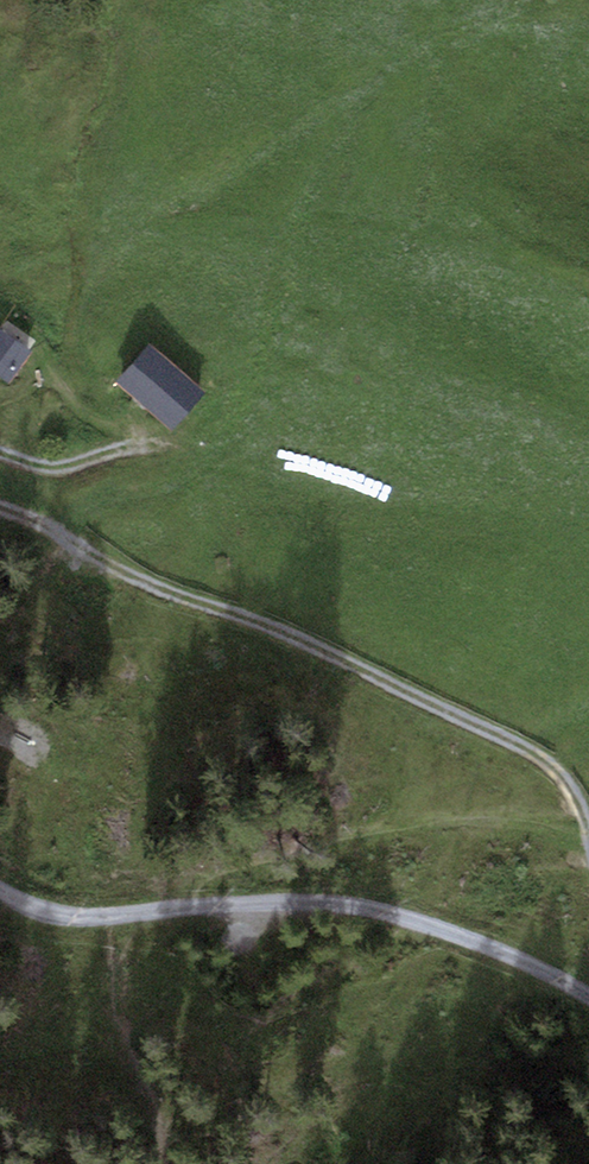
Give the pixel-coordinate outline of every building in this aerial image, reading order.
[(10,383),(32,351),(0,328),(0,376),(10,383)] [(206,392),(149,344),(116,383),(172,431),(206,392)]
